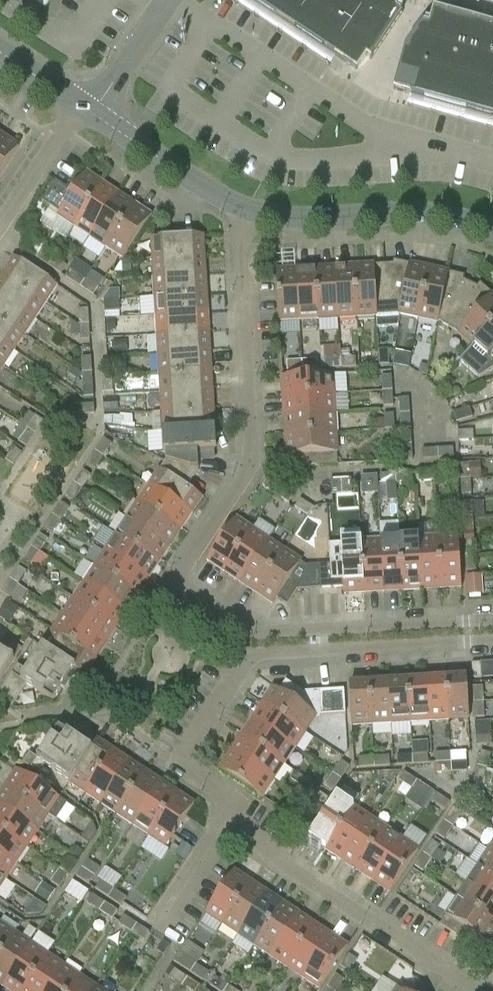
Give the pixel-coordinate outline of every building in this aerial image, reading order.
[(401,14),(403,10),(399,7),(404,0),(250,0),(357,71),(364,61),(367,63),(370,59),(401,14)] [(421,24),(406,47),(393,91),(492,119),(492,27),(434,10),(430,22),(426,20),(425,25),(421,24)] [(19,147),(2,136),(0,139),(0,176),(19,147)] [(56,182),(41,204),(49,209),(75,226),(103,184),(86,173),(73,192),(73,193),(56,182)] [(119,194),(103,184),(75,226),(91,237),(119,194)] [(107,248),(135,205),(119,194),(91,237),(107,248)] [(152,216),(135,205),(107,248),(124,259),(152,216)] [(153,259),(204,256),(203,236),(152,239),(153,259)] [(49,266),(54,258),(41,249),(35,258),(49,266)] [(154,278),(206,275),(204,256),(153,259),(154,278)] [(56,286),(14,258),(3,274),(45,303),(56,286)] [(66,267),(54,258),(49,266),(61,275),(66,267)] [(121,259),(121,270),(130,269),(130,259),(121,259)] [(386,287),(374,288),(376,316),(377,326),(399,325),(401,315),(409,264),(394,261),(392,267),(386,267),(386,265),(385,265),(386,287)] [(429,269),(409,264),(401,315),(419,318),(429,269)] [(386,287),(385,265),(355,267),(355,266),(354,266),(357,317),(376,316),(374,288),(386,287)] [(338,318),(357,317),(354,266),(335,267),(338,318)] [(319,319),(338,318),(335,267),(316,268),(319,319)] [(300,320),(319,319),(316,268),(297,269),(300,320)] [(279,321),(300,320),(297,269),(276,270),(279,321)] [(449,273),(429,269),(419,318),(438,322),(449,273)] [(81,288),(86,279),(73,271),(67,279),(81,288)] [(438,322),(459,332),(492,294),(480,284),(476,288),(463,282),(465,276),(449,273),(438,322)] [(0,278),(0,296),(35,319),(45,303),(3,274),(0,278)] [(156,297),(207,294),(206,275),(154,278),(156,297)] [(99,288),(86,279),(81,288),(93,296),(99,288)] [(111,291),(105,300),(120,299),(120,291),(111,291)] [(157,317),(208,313),(207,294),(156,297),(157,317)] [(492,294),(459,332),(473,346),(492,323),(492,295),(492,294)] [(0,296),(0,319),(24,335),(35,319),(0,296)] [(120,299),(105,300),(105,314),(121,313),(120,299)] [(89,325),(88,309),(78,310),(79,325),(89,325)] [(158,336),(209,333),(208,313),(157,317),(158,336)] [(13,351),(24,335),(0,319),(0,342),(13,351)] [(115,320),(106,320),(107,331),(115,331),(115,320)] [(488,359),(492,354),(492,323),(473,346),(460,361),(479,379),(480,378),(492,369),(492,366),(488,359)] [(90,340),(89,325),(79,325),(80,341),(90,340)] [(159,355),(210,352),(209,333),(158,336),(159,355)] [(0,342),(0,365),(3,367),(13,351),(0,342)] [(111,342),(112,354),(123,354),(122,342),(111,342)] [(379,366),(389,365),(388,350),(378,351),(379,366)] [(160,374),(211,371),(210,352),(159,355),(160,374)] [(81,358),(82,373),(92,373),(91,357),(81,358)] [(340,358),(341,368),(356,367),(356,357),(340,358)] [(325,359),(325,369),(341,368),(340,358),(325,359)] [(302,361),(302,371),(318,369),(317,360),(302,361)] [(101,361),(102,377),(112,376),(111,361),(101,361)] [(286,362),(287,371),(287,372),(302,371),(302,361),(286,362)] [(425,374),(427,365),(421,363),(419,372),(425,374)] [(81,371),(71,364),(67,371),(77,378),(81,371)] [(162,394),(213,390),(211,371),(160,374),(162,394)] [(92,373),(82,373),(83,389),(93,388),(92,373)] [(333,375),(283,378),(281,378),(283,398),(334,395),(333,375)] [(102,377),(103,392),(113,392),(112,376),(102,377)] [(382,392),(392,391),(392,376),(381,376),(382,392)] [(454,383),(447,377),(440,384),(447,391),(454,383)] [(163,413),(214,410),(213,390),(162,394),(163,413)] [(393,407),(392,391),(382,392),(383,407),(393,407)] [(335,414),(334,395),(283,398),(284,417),(335,414)] [(115,396),(103,397),(104,408),(116,408),(115,396)] [(399,409),(410,409),(409,398),(399,399),(399,409)] [(63,416),(79,415),(78,405),(63,406),(63,416)] [(93,405),(78,405),(79,415),(95,414),(93,405)] [(410,419),(410,409),(399,409),(400,420),(410,419)] [(470,409),(454,414),(457,423),(473,418),(470,409)] [(164,432),(215,429),(214,410),(163,413),(164,432)] [(285,436),(336,433),(335,414),(284,417),(285,436)] [(384,430),(394,429),(393,414),(384,414),(384,430)] [(35,416),(26,429),(35,434),(43,421),(35,416)] [(410,419),(400,420),(401,430),(411,429),(410,419)] [(26,447),(35,434),(26,429),(18,442),(26,447)] [(166,462),(198,470),(197,450),(216,449),(215,429),(164,432),(166,462)] [(465,431),(458,431),(458,432),(458,441),(466,441),(465,431)] [(473,431),(465,431),(466,441),(474,440),(473,431)] [(338,464),(336,433),(285,436),(286,456),(305,455),(306,466),(338,464)] [(411,434),(401,435),(402,446),(412,445),(411,434)] [(95,452),(103,457),(112,444),(103,438),(95,452)] [(413,453),(412,445),(402,446),(402,453),(413,453)] [(14,466),(22,453),(14,448),(5,460),(14,466)] [(429,459),(443,459),(443,448),(429,449),(429,459)] [(443,448),(443,459),(454,458),(453,448),(443,448)] [(95,452),(86,465),(95,470),(103,457),(95,452)] [(413,453),(402,453),(403,461),(413,460),(413,453)] [(14,466),(5,460),(0,468),(0,476),(5,479),(14,466)] [(149,487),(191,515),(202,498),(187,488),(198,470),(166,462),(149,487)] [(460,464),(461,480),(471,479),(470,464),(460,464)] [(434,471),(435,481),(450,480),(449,470),(434,471)] [(74,484),(82,489),(91,476),(82,471),(74,484)] [(434,471),(419,473),(419,482),(435,481),(434,471)] [(396,474),(397,483),(412,483),(411,473),(396,474)] [(380,493),(379,474),(362,475),(363,494),(380,493)] [(381,484),(397,483),(396,474),(380,474),(380,475),(381,484)] [(281,487),(268,479),(263,487),(275,495),(281,487)] [(332,495),(342,494),(341,479),(331,480),(332,495)] [(352,494),(351,485),(351,479),(341,479),(342,494),(352,494)] [(472,495),(471,479),(461,480),(462,495),(472,495)] [(74,484),(65,496),(74,502),(82,489),(74,484)] [(180,531),(191,515),(149,487),(138,503),(180,531)] [(281,487),(275,495),(288,504),(294,495),(281,487)] [(313,508),(300,499),(295,508),(308,516),(313,508)] [(463,518),(473,518),(472,502),(462,503),(463,518)] [(52,516),(61,521),(69,508),(61,503),(52,516)] [(128,519),(170,547),(180,531),(138,503),(128,519)] [(52,516),(44,529),(52,534),(61,521),(52,516)] [(474,533),(473,518),(463,518),(464,534),(474,533)] [(117,535),(159,563),(170,547),(128,519),(117,535)] [(252,530),(235,519),(207,561),(224,573),(252,530)] [(252,530),(224,573),(240,583),(268,540),(275,530),(259,519),(252,530)] [(399,522),(380,523),(381,541),(384,592),(403,591),(400,540),(399,522)] [(103,526),(93,541),(107,551),(106,551),(149,579),(159,563),(117,535),(117,536),(103,526)] [(342,543),(330,544),(331,564),(332,588),(344,588),(344,595),(364,593),(362,542),(361,542),(360,530),(341,531),(342,543)] [(31,548),(40,553),(48,540),(40,535),(31,548)] [(441,589),(461,588),(458,537),(438,538),(441,589)] [(422,590),(441,589),(438,538),(419,539),(422,590)] [(403,591),(422,590),(419,539),(400,540),(403,591)] [(256,594),(284,551),(268,540),(240,583),(256,594)] [(465,557),(475,556),(474,540),(464,541),(465,557)] [(364,593),(384,592),(381,541),(362,542),(364,593)] [(22,560),(23,561),(31,566),(40,553),(31,548),(22,560)] [(96,567),(138,595),(149,579),(106,551),(96,567)] [(306,565),(284,551),(256,594),(273,605),(277,599),(287,605),(297,590),(308,590),(307,565),(306,565)] [(476,571),(475,556),(465,557),(466,572),(476,571)] [(320,589),(332,588),(331,564),(319,565),(320,589)] [(308,590),(320,589),(319,565),(307,565),(308,590)] [(27,572),(19,567),(10,580),(18,585),(27,572)] [(85,583),(128,611),(138,595),(96,567),(85,583)] [(479,595),(481,595),(483,595),(482,576),(466,577),(468,596),(479,595)] [(18,585),(10,580),(1,593),(10,598),(18,585)] [(74,599),(117,628),(128,611),(85,583),(74,599)] [(64,615),(107,643),(117,628),(74,599),(64,615)] [(7,602),(0,613),(0,617),(10,624),(20,610),(7,602)] [(53,631),(96,660),(107,643),(64,615),(53,631)] [(0,621),(0,641),(1,642),(11,629),(0,621)] [(85,676),(96,660),(53,631),(42,647),(85,676)] [(21,649),(13,643),(5,655),(0,652),(0,681),(21,649)] [(17,666),(1,691),(15,701),(26,684),(53,702),(67,681),(71,684),(76,676),(83,681),(86,677),(85,676),(42,647),(26,672),(17,666)] [(482,678),(481,663),(471,664),(472,679),(482,678)] [(466,678),(446,679),(449,720),(469,718),(466,678)] [(429,721),(449,720),(446,679),(427,680),(429,721)] [(427,680),(408,681),(410,722),(429,721),(427,680)] [(262,704),(305,733),(316,716),(321,715),(320,692),(303,693),(286,681),(279,691),(273,687),(262,704)] [(408,681),(389,683),(391,723),(392,737),(411,736),(410,722),(408,681)] [(389,683),(370,684),(372,724),(391,723),(389,683)] [(352,725),(372,724),(370,684),(349,685),(352,725)] [(483,687),(473,687),(474,703),(484,702),(483,687)] [(332,691),(333,715),(345,714),(344,690),(332,691)] [(320,692),(321,715),(333,715),(332,691),(320,692)] [(485,718),(484,702),(474,703),(475,718),(485,718)] [(252,720),(294,748),(305,733),(262,704),(252,720)] [(241,736),(283,764),(294,748),(252,720),(241,736)] [(98,739),(98,738),(94,735),(89,742),(82,737),(79,741),(58,727),(38,758),(30,753),(23,763),(39,775),(47,763),(70,779),(70,780),(98,739)] [(483,736),(484,746),(492,745),(491,735),(483,736)] [(231,752),(273,780),(283,764),(241,736),(231,752)] [(483,736),(476,736),(476,746),(484,746),(483,736)] [(98,739),(70,780),(87,792),(114,750),(98,739)] [(450,752),(460,752),(459,739),(450,740),(450,752)] [(114,750),(87,792),(103,803),(130,761),(114,750)] [(450,752),(451,763),(466,762),(466,751),(460,752),(450,752)] [(481,751),(477,767),(487,769),(491,754),(481,751)] [(231,752),(220,769),(262,797),(273,780),(231,752)] [(436,763),(451,763),(450,752),(435,754),(436,763)] [(412,755),(413,765),(428,764),(427,754),(412,755)] [(397,766),(413,765),(412,755),(396,756),(397,766)] [(390,766),(389,756),(374,757),(374,767),(390,766)] [(359,768),(374,767),(374,757),(358,758),(359,768)] [(146,772),(130,761),(103,803),(118,813),(146,772)] [(349,767),(341,761),(332,774),(341,780),(349,767)] [(451,763),(452,772),(467,772),(466,762),(451,763)] [(452,772),(451,763),(436,763),(436,773),(452,772)] [(483,784),(487,769),(477,767),(473,781),(483,784)] [(17,770),(5,787),(48,815),(56,820),(66,805),(67,804),(59,798),(17,770)] [(146,772),(118,813),(134,824),(162,782),(146,772)] [(401,772),(380,773),(381,786),(388,790),(401,772)] [(412,789),(417,781),(404,772),(399,781),(412,789)] [(332,792),(341,780),(332,774),(324,787),(332,792)] [(430,790),(417,781),(412,789),(424,798),(430,790)] [(162,782),(134,824),(149,835),(178,793),(162,782)] [(463,793),(470,798),(475,789),(469,785),(463,793)] [(0,795),(0,806),(37,831),(48,815),(5,787),(0,795)] [(313,831),(308,839),(325,850),(353,807),(352,807),(359,797),(344,788),(338,797),(337,796),(313,831)] [(482,794),(475,789),(470,798),(476,802),(482,794)] [(166,847),(194,805),(178,793),(149,835),(166,847)] [(319,812),(328,798),(320,793),(311,806),(319,812)] [(432,803),(444,811),(445,811),(450,803),(437,794),(432,803)] [(37,831),(0,806),(0,829),(27,847),(37,831)] [(311,824),(319,812),(311,806),(303,819),(311,824)] [(369,818),(353,807),(325,850),(341,861),(369,818)] [(445,821),(453,827),(461,814),(453,809),(445,821)] [(357,871),(385,829),(369,818),(341,861),(357,871)] [(445,821),(436,834),(444,840),(453,827),(445,821)] [(97,833),(88,827),(81,837),(90,843),(97,833)] [(401,839),(373,882),(390,893),(418,850),(427,838),(410,827),(401,839)] [(16,863),(27,847),(0,829),(0,853),(16,863)] [(401,839),(385,829),(357,871),(373,882),(401,839)] [(423,853),(432,859),(440,846),(432,841),(423,853)] [(192,848),(183,842),(175,854),(185,860),(192,848)] [(75,844),(69,852),(79,858),(84,850),(75,844)] [(492,876),(492,853),(489,851),(479,867),(492,876)] [(16,863),(0,853),(0,876),(5,879),(16,863)] [(423,853),(414,867),(423,872),(432,859),(423,853)] [(60,869),(68,875),(76,862),(68,857),(60,869)] [(82,868),(95,876),(100,868),(87,860),(82,868)] [(492,900),(492,876),(479,867),(468,883),(492,900)] [(89,885),(92,880),(95,876),(82,868),(76,877),(89,885)] [(51,883),(58,888),(59,888),(68,875),(60,869),(51,883)] [(206,913),(200,923),(217,934),(223,925),(251,883),(234,871),(206,913)] [(63,892),(79,903),(87,891),(72,881),(63,892)] [(107,897),(113,889),(101,881),(95,890),(107,897)] [(267,893),(251,883),(223,925),(239,935),(267,893)] [(492,923),(492,900),(468,883),(457,899),(492,923)] [(45,884),(38,895),(48,901),(55,890),(45,884)] [(126,897),(113,889),(107,897),(121,906),(126,897)] [(239,935),(233,945),(249,955),(255,946),(283,904),(267,893),(239,935)] [(99,912),(105,903),(92,895),(86,903),(99,912)] [(45,905),(33,897),(23,912),(26,914),(40,913),(45,905)] [(440,925),(466,943),(473,933),(489,944),(492,937),(492,923),(457,899),(440,925)] [(118,912),(105,903),(99,912),(112,920),(118,912)] [(299,914),(283,904),(255,946),(271,957),(299,914)] [(287,967),(315,925),(299,914),(271,957),(287,967)] [(137,925),(124,916),(119,924),(131,933),(137,925)] [(16,934),(0,924),(0,957),(16,934)] [(137,925),(131,933),(144,941),(150,933),(137,925)] [(331,935),(315,925),(287,967),(303,978),(331,935)] [(0,957),(0,985),(3,987),(31,945),(16,934),(0,957)] [(320,989),(348,946),(331,935),(303,978),(320,989)] [(8,990),(23,990),(47,955),(31,945),(3,987),(8,990)] [(23,990),(47,990),(63,966),(47,955),(23,990)] [(358,961),(349,955),(341,968),(349,973),(358,961)] [(191,973),(197,965),(183,956),(178,964),(191,973)] [(209,973),(197,965),(191,973),(203,981),(209,973)] [(47,990),(70,990),(79,977),(63,966),(47,990)] [(187,978),(174,969),(169,978),(182,986),(187,978)] [(331,990),(337,990),(344,980),(336,975),(327,988),(331,990)] [(394,985),(380,976),(371,990),(390,990),(394,985)] [(70,990),(93,990),(95,987),(79,977),(70,990)] [(182,986),(189,990),(197,990),(200,987),(187,978),(182,986)] [(229,986),(215,978),(210,985),(218,990),(226,990),(229,986)]
